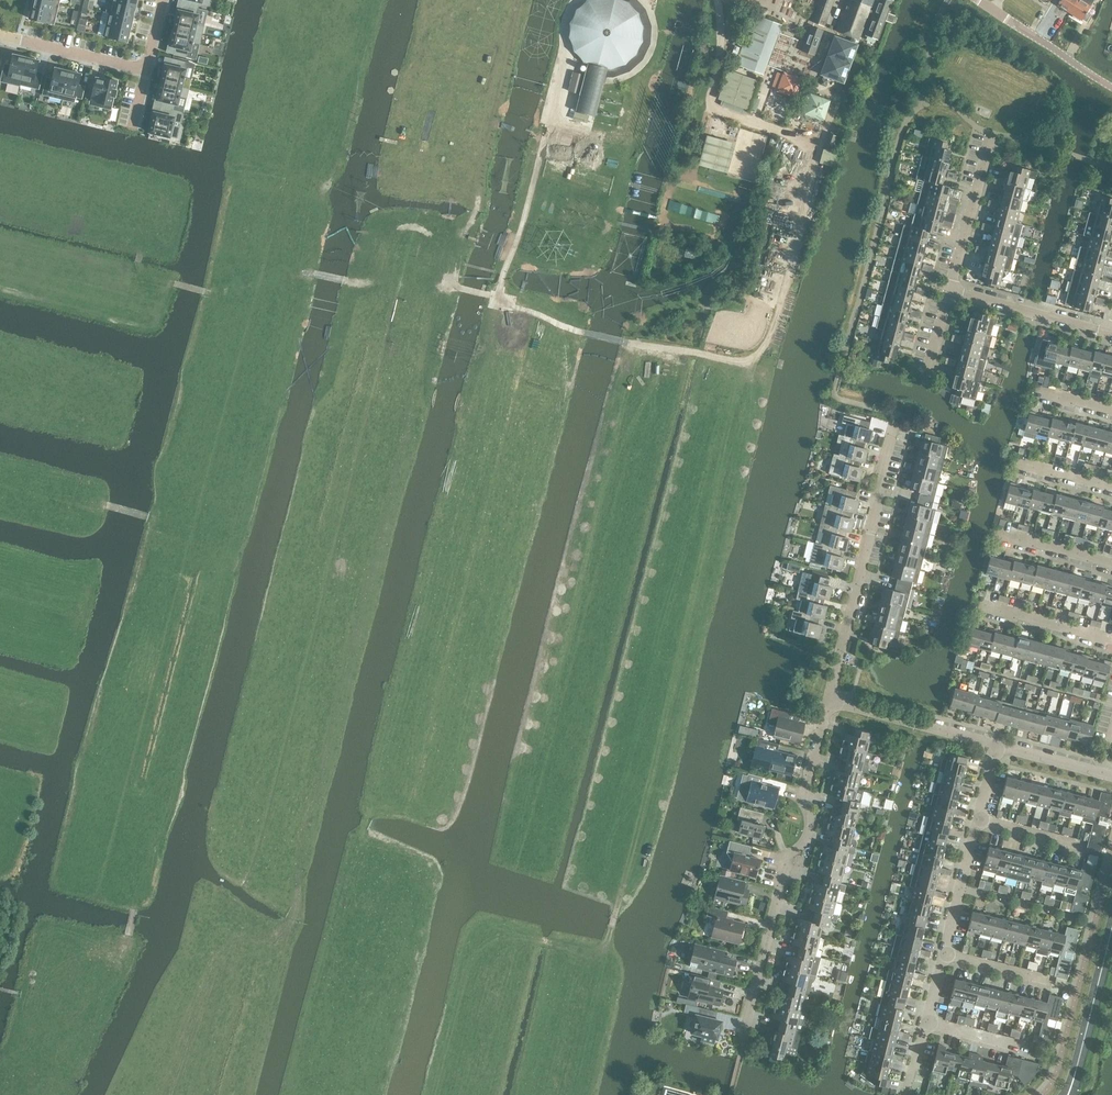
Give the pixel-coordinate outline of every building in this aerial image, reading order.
[(60,3),(45,0),(34,0),(32,8),(57,14),(60,3)] [(133,18),(135,7),(109,0),(106,12),(133,18)] [(185,5),(198,8),(200,2),(209,4),(210,0),(187,0),(185,5)] [(812,22),(824,27),(834,0),(820,0),(812,22)] [(871,12),(873,7),(871,7),(873,2),(872,2),(873,0),(849,0),(821,75),(842,82),(869,11),(871,12)] [(873,2),(871,7),(873,7),(871,12),(874,13),(866,36),(877,40),(884,21),(891,24),(894,16),(887,13),(892,1),(889,0),(879,0),(878,4),(873,2)] [(1078,0),(1061,0),(1058,6),(1070,13),(1078,0)] [(1080,0),(1078,0),(1070,13),(1082,21),(1082,20),(1086,22),(1090,15),(1087,13),(1091,7),(1080,0)] [(197,15),(198,8),(185,5),(184,12),(179,10),(174,28),(202,35),(204,25),(198,24),(198,22),(197,22),(199,15),(197,15)] [(55,24),(57,14),(32,8),(30,19),(55,24)] [(762,9),(760,16),(767,18),(769,10),(762,9)] [(130,30),(133,18),(106,12),(110,13),(107,24),(130,30)] [(763,75),(782,25),(754,15),(735,65),(763,75)] [(87,19),(80,18),(79,25),(86,26),(87,19)] [(127,42),(130,30),(107,24),(104,36),(127,42)] [(814,55),(823,31),(811,26),(801,51),(814,55)] [(200,44),(202,35),(174,28),(170,46),(175,47),(174,54),(186,57),(188,50),(190,51),(192,44),(193,44),(193,42),(200,44)] [(769,63),(774,65),(777,55),(772,53),(769,63)] [(20,86),(27,56),(18,54),(18,56),(14,55),(11,65),(4,64),(0,81),(20,86)] [(35,58),(27,56),(20,86),(20,84),(39,89),(43,73),(36,72),(39,61),(35,60),(35,58)] [(199,56),(198,62),(207,64),(209,58),(199,56)] [(166,65),(161,82),(189,89),(191,80),(185,78),(185,76),(184,76),(186,69),(184,69),(185,62),(173,59),(171,66),(166,65)] [(594,117),(607,69),(588,64),(575,112),(594,117)] [(62,99),(69,69),(60,67),(60,69),(56,68),(53,79),(46,77),(42,94),(62,99)] [(77,71),(69,69),(62,99),(74,102),(76,97),(82,99),(85,86),(78,85),(81,74),(77,73),(77,71)] [(728,70),(718,100),(747,110),(757,80),(728,70)] [(572,72),(568,91),(578,93),(582,74),(572,72)] [(115,90),(117,81),(104,78),(104,79),(96,78),(90,105),(110,109),(113,97),(116,97),(117,90),(115,90)] [(187,98),(189,89),(161,82),(157,100),(163,101),(161,107),(174,110),(175,104),(178,105),(179,98),(180,98),(180,96),(187,98)] [(804,113),(825,119),(831,97),(810,91),(804,113)] [(754,97),(750,108),(756,111),(760,100),(754,97)] [(772,118),(784,122),(788,108),(777,104),(772,118)] [(152,123),(150,132),(170,137),(177,139),(179,130),(183,112),(174,110),(161,107),(160,114),(154,112),(152,123)] [(922,138),(923,132),(915,130),(913,135),(922,138)] [(729,171),(737,141),(707,134),(699,164),(729,171)] [(947,143),(934,139),(929,138),(927,145),(932,147),(929,157),(948,163),(951,151),(945,149),(947,143)] [(945,174),(948,163),(929,157),(922,155),(922,156),(923,156),(921,159),(920,164),(920,167),(919,167),(945,174)] [(942,185),(945,174),(919,167),(920,168),(918,171),(917,175),(917,179),(916,178),(916,179),(923,181),(930,183),(930,182),(942,186),(942,185)] [(1010,171),(1006,183),(1026,188),(1029,178),(1035,179),(1037,172),(1017,167),(1015,173),(1010,171)] [(949,187),(942,185),(942,186),(930,182),(930,183),(923,181),(920,192),(946,199),(949,187)] [(1026,188),(1006,183),(1003,195),(1022,200),(1026,188)] [(943,210),(946,199),(920,192),(917,204),(943,210)] [(1022,200),(1003,195),(1000,206),(1019,211),(1022,200)] [(1096,214),(1111,218),(1111,199),(1101,196),(1096,214)] [(1076,199),(1074,208),(1082,210),(1084,201),(1076,199)] [(680,210),(682,204),(673,201),(671,207),(680,210)] [(943,210),(917,204),(910,202),(907,213),(914,215),(921,217),(940,222),(943,210)] [(1019,211),(1000,206),(997,218),(1016,223),(1019,211)] [(1096,214),(1089,212),(1086,224),(1111,230),(1111,218),(1096,214)] [(940,222),(921,217),(914,215),(911,226),(910,226),(917,228),(929,232),(936,234),(940,222)] [(1016,223),(997,218),(994,229),(1020,236),(1023,225),(1016,223)] [(1109,242),(1111,230),(1086,224),(1083,235),(1090,237),(1109,242)] [(926,243),(929,232),(917,228),(910,226),(904,225),(901,236),(926,243)] [(1020,236),(994,229),(991,241),(1016,248),(1020,236)] [(923,254),(926,243),(901,236),(902,237),(900,240),(899,244),(899,247),(898,247),(923,254)] [(1106,253),(1109,242),(1090,237),(1086,248),(1106,253)] [(1016,248),(991,241),(988,252),(1013,259),(1016,248)] [(920,266),(923,254),(898,247),(895,259),(920,266)] [(1106,253),(1086,248),(1080,247),(1077,258),(1102,265),(1106,253)] [(687,248),(685,256),(696,259),(698,250),(687,248)] [(1013,259),(988,252),(985,264),(1004,269),(1010,271),(1013,259)] [(1099,276),(1102,265),(1077,258),(1074,270),(1099,276)] [(917,277),(920,266),(895,259),(891,270),(917,277)] [(1004,269),(985,264),(982,276),(987,277),(986,283),(999,287),(1004,269)] [(914,289),(917,277),(891,270),(888,282),(914,289)] [(1096,288),(1099,276),(1074,270),(1071,281),(1096,288)] [(737,280),(731,285),(736,290),(742,286),(737,280)] [(1093,299),(1096,288),(1071,281),(1068,293),(1093,299)] [(911,300),(914,289),(888,282),(885,294),(911,300)] [(1090,311),(1093,299),(1068,293),(1065,305),(1090,311)] [(908,312),(911,300),(885,294),(882,305),(908,312)] [(904,323),(908,312),(882,305),(879,316),(904,323)] [(997,318),(994,317),(978,313),(976,319),(970,317),(967,329),(990,336),(993,325),(994,325),(996,324),(997,318)] [(901,335),(904,323),(879,316),(876,328),(882,330),(901,335)] [(990,336),(967,329),(964,341),(988,348),(989,348),(993,336),(990,336)] [(898,346),(901,335),(882,330),(879,341),(898,346)] [(1055,362),(1059,345),(1054,344),(1055,341),(1049,339),(1048,342),(1041,341),(1035,364),(1053,369),(1055,362)] [(895,358),(898,346),(879,341),(874,359),(882,361),(888,363),(889,357),(895,358)] [(988,348),(964,341),(961,352),(986,359),(985,359),(987,356),(988,351),(988,348)] [(1067,366),(1072,345),(1066,344),(1065,347),(1059,345),(1055,362),(1067,366)] [(1078,369),(1083,350),(1078,349),(1078,347),(1072,345),(1067,366),(1078,369)] [(1090,372),(1095,351),(1089,350),(1088,352),(1083,350),(1078,369),(1090,372)] [(1101,375),(1106,354),(1095,351),(1090,372),(1101,375)] [(986,359),(961,352),(958,364),(982,370),(984,367),(985,363),(985,359),(986,359)] [(1106,354),(1101,375),(1111,378),(1111,356),(1106,354)] [(874,359),(872,366),(880,368),(882,361),(874,359)] [(982,370),(958,364),(955,375),(980,382),(983,371),(982,370)] [(975,400),(980,382),(955,375),(951,387),(957,389),(956,395),(961,396),(975,400)] [(952,394),(949,402),(953,406),(958,407),(961,396),(956,395),(952,394)] [(1036,434),(1041,417),(1035,415),(1036,412),(1029,410),(1024,431),(1036,434)] [(847,424),(844,436),(865,442),(869,443),(873,430),(869,429),(870,422),(844,415),(842,423),(847,424)] [(1048,437),(1053,417),(1047,415),(1046,418),(1041,417),(1036,434),(1048,437)] [(1059,440),(1064,422),(1059,420),(1059,418),(1053,417),(1048,437),(1059,440)] [(1070,443),(1076,423),(1070,421),(1069,423),(1064,422),(1059,440),(1070,443)] [(1082,446),(1087,426),(1076,423),(1070,443),(1082,446)] [(1093,449),(1099,429),(1087,426),(1082,446),(1093,449)] [(1105,452),(1111,432),(1099,429),(1093,449),(1105,452)] [(864,448),(865,442),(844,436),(839,434),(837,442),(842,443),(839,455),(860,461),(864,462),(868,449),(864,448)] [(922,440),(919,452),(944,459),(948,446),(939,444),(940,437),(926,434),(924,440),(922,440)] [(944,459),(919,452),(916,464),(941,471),(944,459)] [(859,467),(860,461),(839,455),(834,453),(828,473),(859,481),(863,468),(859,467)] [(941,471),(916,464),(913,476),(938,483),(941,471)] [(933,502),(938,483),(913,476),(909,489),(920,492),(918,498),(933,502)] [(1016,487),(1017,485),(1017,483),(1010,482),(1005,502),(1017,505),(1021,488),(1016,487)] [(833,494),(830,506),(852,512),(851,512),(855,513),(859,500),(855,499),(857,492),(830,485),(828,493),(833,494)] [(1028,508),(1034,488),(1028,486),(1027,489),(1021,488),(1017,505),(1028,508)] [(1040,511),(1045,493),(1039,491),(1040,490),(1034,488),(1028,508),(1040,511)] [(1051,514),(1057,494),(1051,492),(1050,494),(1045,493),(1040,511),(1051,514)] [(1063,517),(1068,497),(1057,494),(1051,514),(1063,517)] [(1074,521),(1080,500),(1068,497),(1063,517),(1074,521)] [(932,508),(933,502),(918,498),(917,504),(910,503),(907,515),(933,522),(936,509),(932,508)] [(1086,524),(1091,503),(1080,500),(1074,521),(1086,524)] [(1097,527),(1103,506),(1091,503),(1086,524),(1097,527)] [(850,518),(851,512),(852,512),(830,506),(825,504),(820,523),(825,525),(846,531),(850,532),(854,519),(850,518)] [(1111,518),(1111,511),(1108,510),(1109,508),(1103,506),(1097,527),(1109,530),(1111,518)] [(933,522),(907,515),(904,527),(930,534),(933,522)] [(845,537),(846,531),(825,525),(820,523),(818,531),(823,532),(820,544),(841,550),(845,551),(849,538),(845,537)] [(930,534),(904,527),(901,539),(926,546),(930,534)] [(926,546),(901,539),(898,552),(923,558),(926,546)] [(839,556),(841,550),(820,544),(814,542),(809,562),(840,570),(843,557),(839,556)] [(920,570),(923,558),(898,552),(895,564),(920,570)] [(998,576),(1002,559),(997,558),(998,555),(991,553),(986,573),(998,576)] [(1009,580),(1015,559),(1008,557),(1008,561),(1002,559),(998,576),(1009,580)] [(1021,583),(1026,564),(1020,563),(1021,561),(1015,559),(1009,580),(1021,583)] [(920,570),(895,564),(891,576),(898,578),(896,584),(911,588),(913,582),(917,583),(920,570)] [(1032,586),(1038,565),(1031,564),(1031,566),(1026,564),(1021,583),(1032,586)] [(1043,589),(1049,568),(1038,565),(1032,586),(1043,589)] [(1055,592),(1061,571),(1049,568),(1043,589),(1055,592)] [(813,569),(811,574),(828,579),(829,573),(813,569)] [(1067,595),(1072,575),(1061,571),(1055,592),(1067,595)] [(802,572),(797,592),(824,598),(824,599),(828,600),(831,587),(827,586),(829,579),(828,579),(811,574),(802,572)] [(1078,598),(1084,578),(1072,575),(1067,595),(1078,598)] [(1090,601),(1095,583),(1089,581),(1090,579),(1084,578),(1078,598),(1090,601)] [(1101,604),(1107,584),(1100,582),(1100,584),(1095,583),(1090,601),(1101,604)] [(906,607),(911,588),(896,584),(894,591),(884,588),(881,600),(906,607)] [(1111,588),(1111,585),(1107,584),(1101,604),(1111,607),(1111,589),(1111,588)] [(822,605),(824,599),(824,598),(797,592),(795,599),(801,600),(798,612),(819,618),(823,619),(826,606),(822,605)] [(906,607),(881,600),(877,612),(903,619),(906,607)] [(817,624),(819,618),(798,612),(792,611),(787,630),(818,638),(822,625),(817,624)] [(903,619),(877,612),(874,625),(900,631),(903,619)] [(978,629),(978,628),(979,626),(972,624),(966,645),(978,648),(983,631),(978,629)] [(895,650),(900,631),(874,625),(871,637),(873,637),(871,644),(895,650)] [(990,651),(995,630),(989,629),(988,632),(983,631),(978,648),(990,651)] [(1001,654),(1006,635),(1001,634),(1002,632),(995,630),(990,651),(1001,654)] [(1013,657),(1018,637),(1012,635),(1012,637),(1006,635),(1001,654),(1013,657)] [(919,637),(916,647),(925,649),(927,639),(919,637)] [(1024,660),(1030,640),(1018,637),(1013,657),(1024,660)] [(1036,663),(1041,643),(1030,640),(1024,660),(1036,663)] [(1047,666),(1053,646),(1041,643),(1036,663),(1047,666)] [(862,644),(860,652),(866,654),(868,645),(862,644)] [(1059,669),(1064,649),(1053,646),(1047,666),(1059,669)] [(1070,672),(1075,654),(1070,653),(1071,651),(1064,649),(1059,669),(1070,672)] [(1082,676),(1087,655),(1081,654),(1081,655),(1075,654),(1070,672),(1082,676)] [(956,655),(954,662),(961,664),(963,659),(963,657),(956,655)] [(1093,660),(1093,659),(1093,657),(1087,655),(1082,676),(1093,679),(1098,661),(1093,660)] [(1104,660),(1103,663),(1098,661),(1093,679),(1105,682),(1108,673),(1111,674),(1111,662),(1104,660)] [(962,709),(967,691),(955,688),(949,709),(956,710),(957,707),(962,709)] [(973,715),(978,695),(967,691),(962,709),(967,710),(967,713),(973,715)] [(985,716),(990,698),(978,695),(973,715),(979,717),(979,715),(985,716)] [(996,721),(1001,701),(990,698),(985,716),(990,717),(990,719),(996,721)] [(1007,724),(1013,704),(1001,701),(996,721),(1007,724)] [(1019,727),(1024,707),(1013,704),(1007,724),(1019,727)] [(1030,730),(1036,710),(1024,707),(1019,727),(1030,730)] [(789,713),(772,708),(768,724),(776,726),(774,735),(800,741),(804,724),(787,720),(789,713)] [(1042,733),(1047,713),(1036,710),(1030,730),(1042,733)] [(1054,735),(1059,716),(1047,713),(1042,733),(1048,735),(1048,733),(1054,735)] [(1065,740),(1070,719),(1059,716),(1054,735),(1059,736),(1059,738),(1065,740)] [(1077,740),(1082,722),(1070,719),(1065,740),(1071,741),(1072,738),(1077,740)] [(1088,746),(1094,726),(1082,722),(1077,740),(1082,741),(1081,744),(1088,746)] [(740,726),(738,734),(757,738),(759,730),(740,726)] [(846,734),(842,746),(866,752),(871,733),(855,729),(853,736),(846,734)] [(784,772),(791,774),(789,780),(790,780),(794,766),(795,766),(796,763),(794,763),(796,755),(795,757),(776,752),(778,744),(758,739),(751,766),(768,771),(769,768),(778,771),(784,772)] [(925,751),(925,752),(933,754),(935,747),(927,745),(925,751)] [(873,754),(866,752),(842,746),(839,759),(847,761),(845,767),(862,771),(868,772),(873,754)] [(950,760),(947,759),(943,758),(940,770),(963,776),(967,758),(952,754),(951,755),(952,755),(950,760)] [(857,789),(862,771),(845,767),(844,773),(836,771),(833,783),(857,789)] [(960,785),(963,776),(940,770),(937,782),(960,788),(959,790),(965,792),(966,787),(960,785)] [(742,797),(743,797),(742,799),(754,803),(754,804),(763,806),(764,805),(774,808),(779,788),(761,783),(763,777),(749,773),(744,791),(743,790),(742,797)] [(1014,799),(1019,780),(1007,777),(1002,796),(1014,799)] [(1025,802),(1030,783),(1019,780),(1014,799),(1025,802)] [(957,799),(959,790),(960,788),(937,782),(934,794),(957,799)] [(857,789),(833,783),(830,796),(844,799),(842,805),(859,810),(861,803),(854,801),(857,789)] [(1037,805),(1042,786),(1030,783),(1025,802),(1037,805)] [(1048,808),(1053,789),(1042,786),(1037,805),(1048,808)] [(1060,811),(1065,792),(1053,789),(1048,808),(1060,811)] [(1071,814),(1076,795),(1065,792),(1060,811),(1059,815),(1070,818),(1071,814)] [(1111,803),(1111,795),(1107,793),(1106,796),(1101,795),(1102,792),(1101,792),(1099,800),(1093,823),(1090,833),(1089,840),(1088,841),(1101,845),(1111,803)] [(954,808),(957,799),(934,794),(931,805),(935,806),(954,811),(953,813),(959,815),(960,810),(954,808)] [(1083,817),(1088,797),(1076,795),(1071,814),(1083,817)] [(1099,800),(1088,797),(1083,817),(1082,821),(1093,823),(1099,800)] [(854,828),(859,810),(842,805),(841,811),(833,809),(830,822),(854,828)] [(951,822),(953,813),(954,811),(935,806),(932,817),(951,822)] [(759,823),(762,821),(764,813),(740,807),(737,819),(741,820),(741,823),(739,824),(740,825),(738,832),(753,836),(752,840),(761,842),(765,825),(760,824),(759,823)] [(910,812),(908,819),(916,821),(918,814),(910,812)] [(946,840),(951,822),(932,817),(928,816),(928,817),(930,817),(929,819),(929,821),(929,823),(930,825),(929,829),(925,828),(923,834),(946,840)] [(854,828),(830,822),(827,834),(834,836),(833,842),(856,848),(857,843),(857,842),(856,840),(855,839),(852,838),(854,828)] [(942,858),(946,840),(923,834),(922,840),(926,841),(925,845),(923,847),(922,848),(921,850),(921,852),(919,852),(923,854),(923,853),(942,858)] [(761,860),(747,856),(750,846),(729,840),(726,852),(732,861),(730,870),(756,877),(758,868),(759,868),(761,860)] [(851,867),(856,848),(833,842),(831,848),(824,846),(820,859),(851,867)] [(995,873),(1001,850),(989,847),(983,870),(995,873)] [(1006,877),(1012,853),(1001,850),(995,873),(995,874),(1006,877)] [(939,867),(942,858),(923,853),(923,854),(919,852),(918,852),(915,863),(939,870),(938,872),(944,874),(945,869),(939,867)] [(1019,875),(1024,856),(1012,853),(1006,877),(1018,880),(1019,875)] [(1031,878),(1035,859),(1024,856),(1019,875),(1027,877),(1026,882),(1029,882),(1031,878)] [(851,867),(820,859),(817,872),(825,873),(823,879),(846,885),(847,885),(846,885),(846,883),(846,881),(846,879),(848,872),(849,870),(850,869),(850,867),(851,867)] [(1042,881),(1047,862),(1035,859),(1031,878),(1042,881)] [(1054,884),(1058,865),(1047,862),(1042,881),(1054,884)] [(1083,862),(1081,870),(1082,870),(1077,890),(1076,889),(1073,903),(1071,910),(1071,911),(1084,915),(1089,895),(1082,893),(1081,892),(1082,886),(1090,888),(1096,865),(1089,863),(1089,866),(1083,865),(1084,862),(1083,862)] [(936,881),(938,872),(939,870),(915,863),(912,875),(936,881)] [(1065,887),(1070,867),(1058,865),(1054,884),(1065,887)] [(1082,870),(1081,870),(1070,867),(1065,887),(1076,889),(1077,890),(1082,870)] [(722,870),(721,874),(732,877),(734,878),(736,873),(733,873),(722,870)] [(715,897),(713,904),(723,906),(725,900),(745,905),(749,890),(743,888),(745,881),(734,878),(732,877),(721,874),(715,897)] [(934,890),(936,881),(912,875),(909,886),(914,888),(933,893),(932,895),(938,897),(940,892),(934,890)] [(842,904),(846,885),(823,879),(822,885),(814,884),(811,896),(842,904)] [(930,904),(932,895),(933,893),(914,888),(911,899),(930,904)] [(842,904),(811,896),(808,908),(815,910),(814,916),(831,920),(837,922),(842,904)] [(926,922),(930,904),(911,899),(907,898),(909,899),(908,901),(908,903),(908,905),(909,907),(909,909),(904,908),(902,916),(926,922)] [(739,943),(741,935),(742,933),(742,931),(744,924),(726,919),(728,911),(709,906),(707,915),(717,918),(712,936),(739,943)] [(980,934),(985,914),(972,911),(968,931),(980,934)] [(991,937),(996,917),(985,914),(980,934),(991,937)] [(829,927),(831,920),(814,916),(813,922),(798,919),(795,931),(819,937),(822,925),(829,927)] [(921,940),(926,922),(902,916),(900,924),(904,925),(904,927),(902,929),(901,930),(900,932),(899,934),(898,934),(921,940)] [(1003,939),(1008,920),(996,917),(991,937),(1003,939)] [(1014,942),(1019,923),(1008,920),(1003,939),(1014,942)] [(1026,945),(1031,926),(1019,923),(1014,942),(1026,945)] [(1037,948),(1042,929),(1031,926),(1026,945),(1037,948)] [(1067,926),(1065,935),(1060,954),(1056,968),(1054,975),(1054,976),(1067,979),(1080,930),(1073,928),(1072,931),(1067,929),(1067,926)] [(853,928),(850,938),(856,940),(858,929),(853,928)] [(1049,951),(1054,932),(1042,929),(1037,948),(1049,951)] [(814,956),(819,937),(795,931),(792,944),(800,946),(798,952),(814,956)] [(1065,935),(1054,932),(1049,951),(1060,954),(1065,935)] [(921,940),(898,934),(896,933),(893,945),(918,951),(917,954),(923,955),(925,950),(919,949),(921,940)] [(717,973),(732,977),(736,961),(723,958),(725,950),(695,943),(689,966),(709,971),(717,973)] [(915,963),(917,954),(918,951),(893,945),(890,956),(896,958),(915,963)] [(821,957),(814,956),(798,952),(797,958),(789,956),(786,968),(816,976),(821,957)] [(913,972),(915,963),(896,958),(893,969),(912,974),(912,977),(917,978),(919,973),(913,972)] [(811,994),(816,976),(786,968),(783,981),(790,983),(789,989),(811,994)] [(909,986),(912,977),(912,974),(893,969),(889,968),(886,980),(909,986)] [(839,970),(836,981),(845,983),(848,972),(839,970)] [(709,971),(708,977),(716,979),(717,973),(709,971)] [(708,977),(704,976),(691,973),(689,982),(692,983),(688,997),(719,1005),(723,990),(716,988),(718,980),(716,979),(708,977)] [(962,1001),(967,982),(955,979),(950,998),(962,1001)] [(905,1004),(909,986),(886,980),(881,998),(905,1004)] [(974,1004),(979,985),(967,982),(962,1001),(974,1004)] [(985,1007),(990,988),(979,985),(974,1004),(985,1007)] [(997,1010),(1002,991),(990,988),(985,1007),(997,1010)] [(807,1013),(811,994),(789,989),(787,995),(780,993),(776,1005),(807,1013)] [(1008,1013),(1013,994),(1002,991),(997,1010),(995,1016),(1007,1019),(1008,1013)] [(1020,1016),(1025,997),(1013,994),(1008,1013),(1020,1016)] [(1049,994),(1047,1002),(1048,1003),(1043,1022),(1042,1022),(1039,1035),(1037,1042),(1037,1044),(1050,1047),(1063,997),(1056,995),(1055,998),(1049,997),(1050,994),(1049,994)] [(678,997),(676,1001),(688,1004),(696,1006),(697,1001),(678,997)] [(1031,1019),(1036,1000),(1025,997),(1020,1016),(1031,1019)] [(900,1021),(905,1004),(881,998),(877,1016),(900,1021)] [(1048,1003),(1047,1002),(1036,1000),(1031,1019),(1042,1022),(1043,1022),(1048,1003)] [(713,1011),(698,1007),(696,1006),(688,1004),(686,1012),(696,1015),(696,1016),(693,1016),(691,1017),(690,1019),(689,1021),(689,1023),(689,1026),(691,1027),(693,1029),(692,1032),(700,1034),(699,1039),(711,1042),(712,1038),(715,1038),(717,1031),(718,1031),(720,1031),(721,1030),(722,1028),(722,1027),(722,1025),(721,1024),(720,1023),(719,1023),(719,1020),(711,1018),(713,1011)] [(802,1031),(807,1013),(776,1005),(773,1018),(781,1020),(779,1026),(795,1030),(796,1029),(801,1031),(802,1031)] [(898,1030),(900,1021),(877,1016),(874,1027),(878,1028),(897,1033),(897,1035),(903,1037),(904,1032),(898,1030)] [(797,1047),(801,1031),(796,1029),(795,1030),(779,1026),(778,1032),(776,1031),(770,1056),(771,1056),(771,1058),(772,1059),(774,1060),(776,1061),(778,1061),(780,1061),(781,1058),(783,1059),(786,1044),(797,1047)] [(894,1044),(897,1035),(897,1033),(878,1028),(875,1040),(894,1044)] [(892,1053),(894,1044),(875,1040),(872,1051),(891,1056),(891,1058),(897,1060),(898,1055),(892,1053)] [(946,1046),(938,1045),(932,1070),(945,1073),(946,1069),(952,1071),(956,1054),(944,1051),(946,1046)] [(888,1067),(891,1058),(891,1056),(872,1051),(868,1050),(865,1062),(866,1062),(866,1061),(888,1067)] [(970,1079),(976,1054),(969,1052),(968,1057),(956,1054),(952,1071),(958,1072),(957,1076),(970,1079)] [(989,1080),(993,1063),(982,1060),(983,1056),(976,1054),(970,1079),(982,1082),(983,1078),(989,1080)] [(1011,1074),(1015,1057),(1008,1055),(1005,1066),(993,1063),(989,1080),(988,1084),(1007,1089),(1011,1074)] [(1039,1063),(1015,1057),(1011,1074),(1018,1076),(1025,1086),(1029,1082),(1032,1079),(1035,1074),(1037,1070),(1039,1063)] [(886,1078),(888,1067),(866,1061),(866,1062),(864,1071),(862,1074),(873,1083),(883,1086),(881,1093),(886,1094),(890,1080),(886,1078)]
